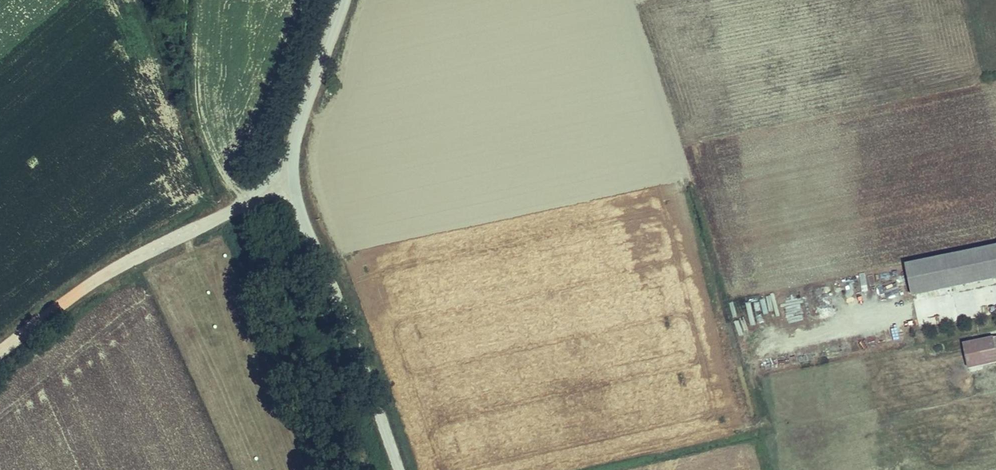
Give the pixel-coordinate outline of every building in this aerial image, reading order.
[(993,277),(995,276),(995,242),(987,244),(993,277)] [(913,293),(993,277),(987,244),(906,262),(913,293)] [(966,367),(995,362),(995,335),(962,341),(966,367)]
